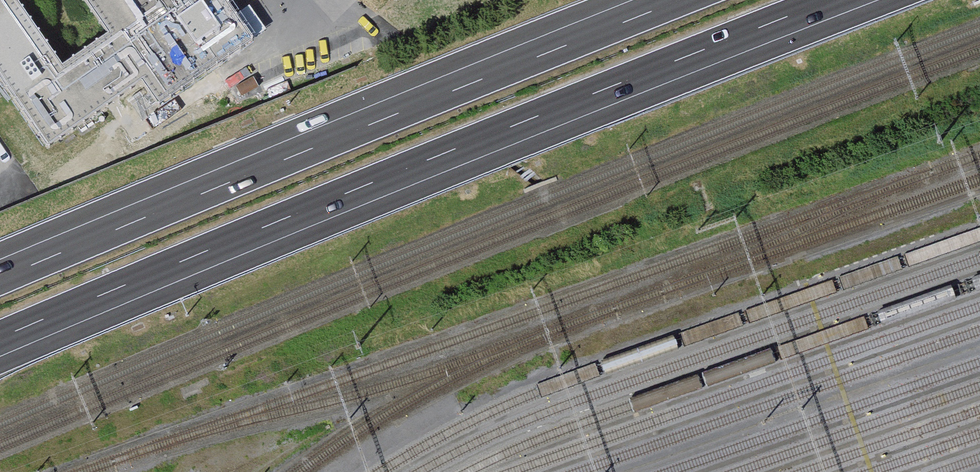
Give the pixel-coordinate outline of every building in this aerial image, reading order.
[(42,156),(136,85),(159,110),(258,39),(229,0),(0,0),(0,93),(42,156)]
